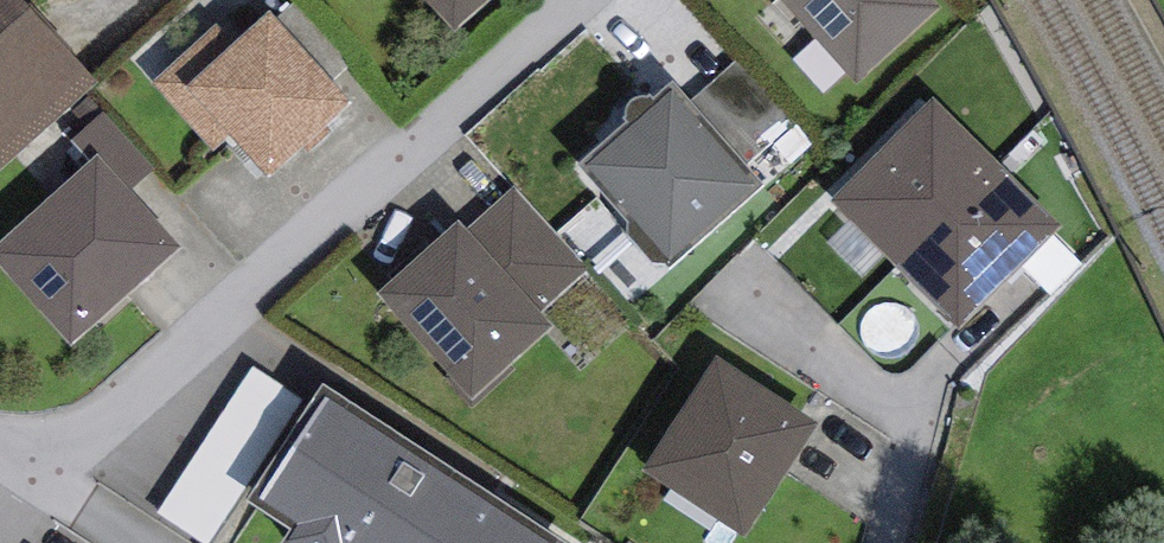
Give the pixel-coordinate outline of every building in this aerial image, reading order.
[(98,87),(18,0),(0,0),(0,176),(98,87)] [(453,34),(492,0),(424,0),(453,34)] [(929,0),(780,0),(858,86),(940,12),(929,0)] [(213,34),(154,87),(213,152),(228,139),(268,183),(351,108),(270,19),(231,54),(213,34)] [(735,62),(685,106),(736,162),(785,117),(735,62)] [(627,127),(578,171),(670,273),(762,191),(736,162),(685,106),(670,89),(653,104),(650,101),(647,102),(642,103),(636,105),(629,108),(626,113),(623,119),(623,125),(627,127)] [(834,208),(895,269),(998,168),(936,106),(834,208)] [(98,159),(128,192),(153,170),(103,114),(69,144),(89,166),(98,159)] [(0,246),(0,270),(73,351),(182,253),(128,192),(98,159),(89,166),(0,246)] [(1062,231),(998,168),(895,269),(960,334),(1062,231)] [(518,188),(466,234),(537,313),(589,268),(518,188)] [(458,226),(376,300),(472,404),(553,329),(537,313),(466,234),(458,226)] [(643,476),(743,542),(818,429),(717,364),(643,476)] [(252,370),(157,515),(200,542),(209,542),(301,402),(252,370)] [(322,393),(248,509),(291,536),(287,542),(559,542),(322,393)]
